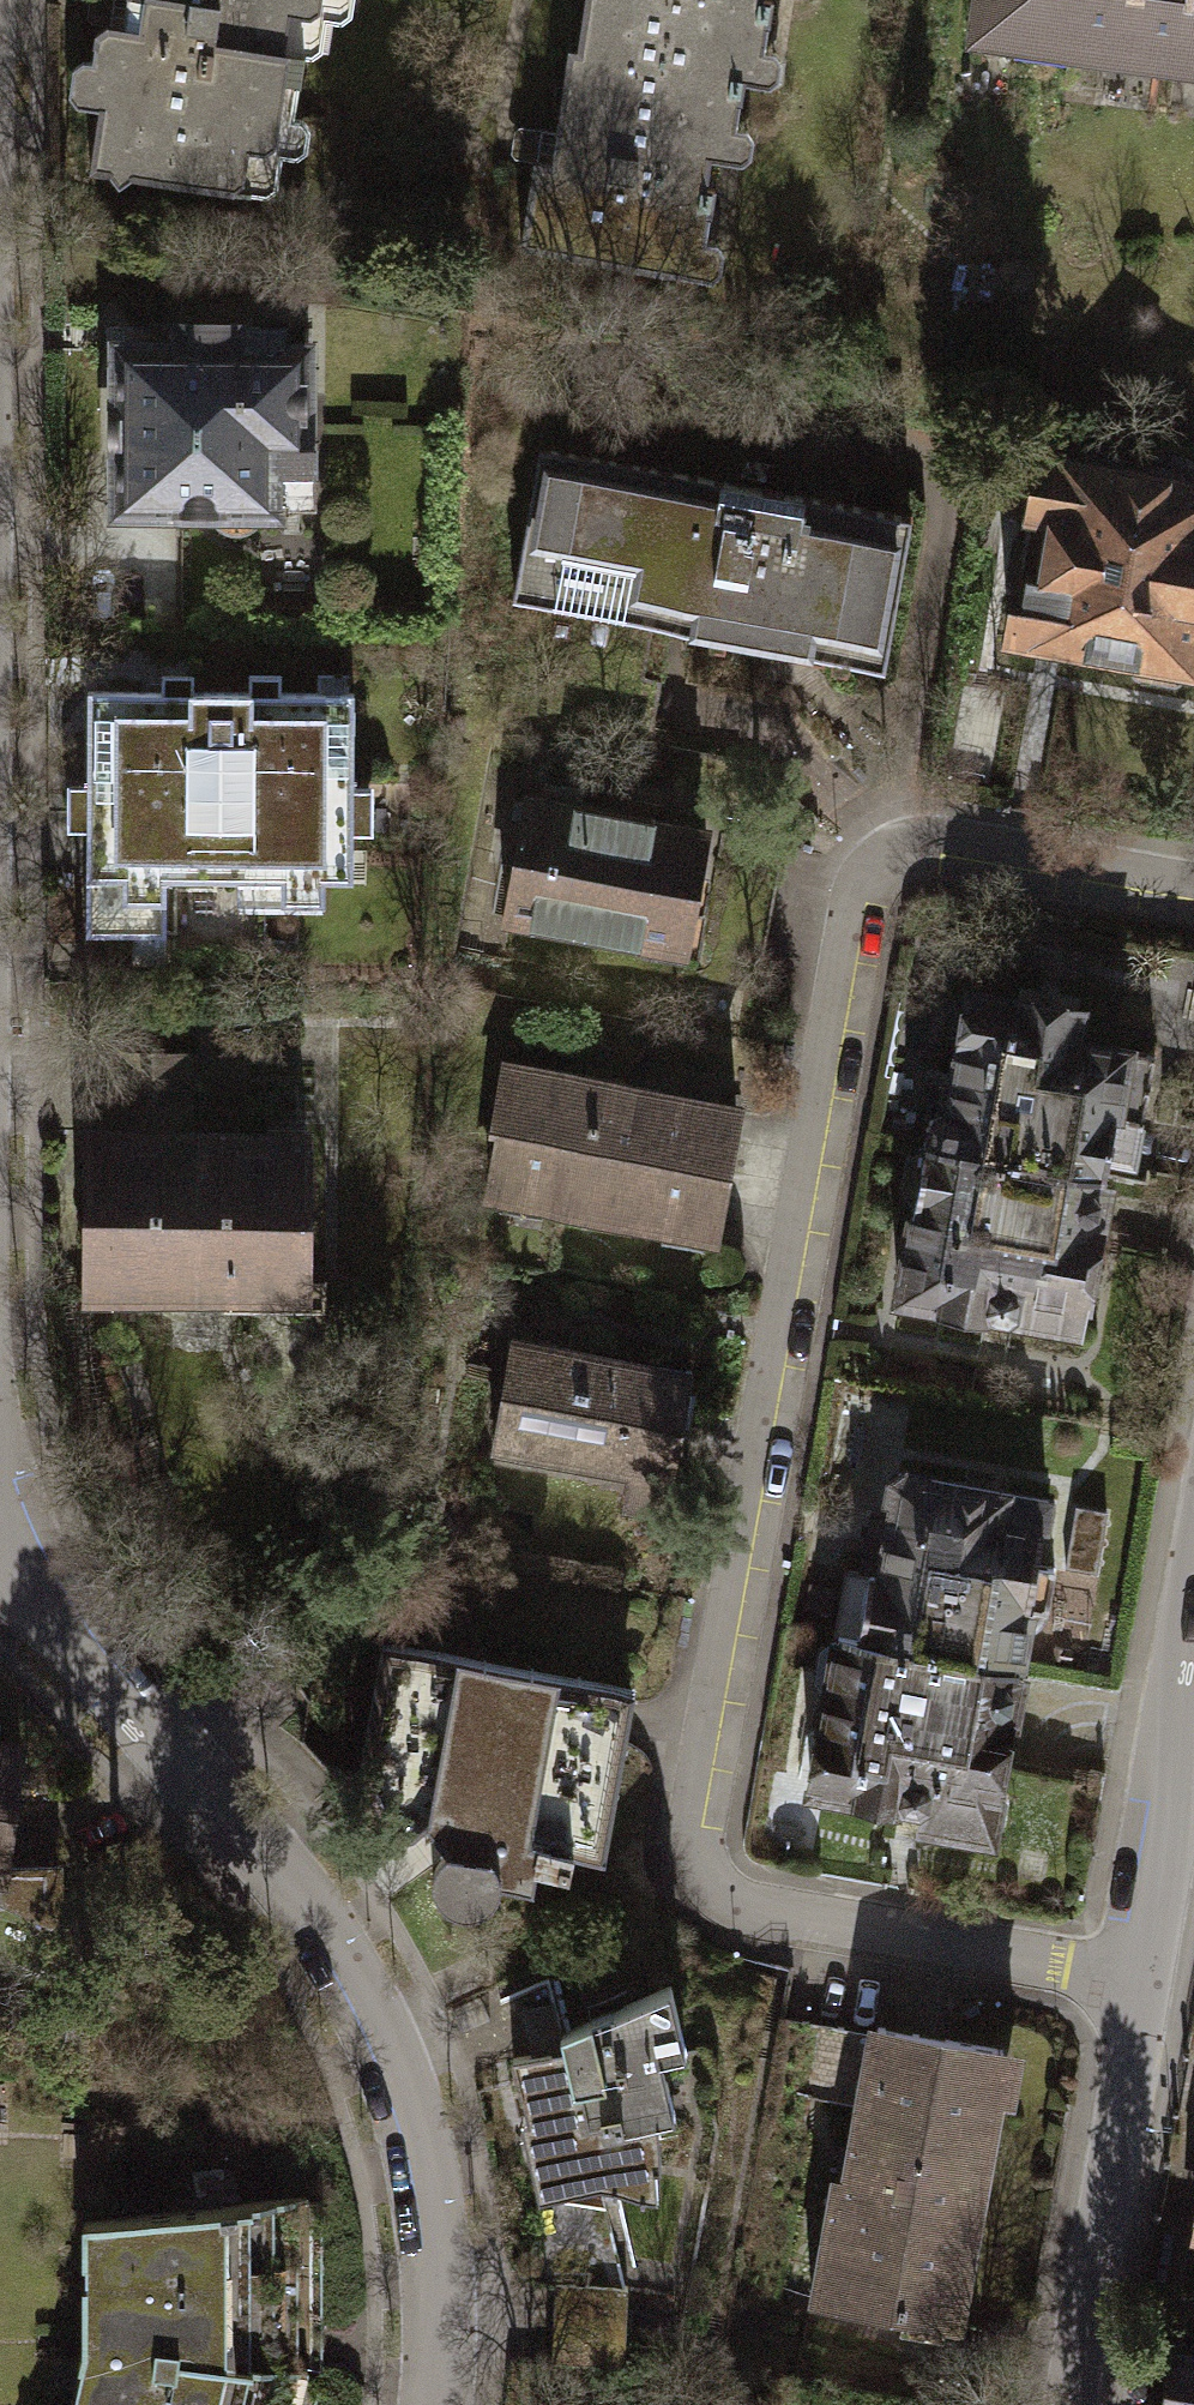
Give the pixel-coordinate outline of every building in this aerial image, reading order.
[(182,0),(111,0),(108,19),(89,27),(86,58),(105,64),(86,166),(249,192),(263,109),(291,114),(300,60),(292,58),(206,44),(212,5),(182,0)] [(292,58),(301,0),(182,0),(212,5),(206,44),(292,58)] [(742,78),(747,47),(764,49),(772,0),(582,0),(574,52),(742,78)] [(971,31),(1193,61),(1193,0),(975,0),(971,31)] [(742,78),(574,52),(562,50),(549,131),(532,129),(513,246),(684,273),(690,238),(705,241),(713,185),(703,184),(712,125),(734,128),(742,78)] [(103,346),(106,503),(296,499),(293,342),(103,346)] [(544,446),(518,597),(888,662),(915,511),(544,446)] [(1028,459),(999,637),(1015,640),(1014,647),(1029,649),(1031,642),(1053,646),(1182,666),(1193,601),(1193,486),(1028,459)] [(77,781),(56,781),(56,825),(77,825),(77,876),(76,934),(156,935),(156,877),(340,878),(340,828),(362,828),(362,782),(341,782),(341,691),(269,690),(269,671),(240,670),(240,690),(181,690),(181,670),(152,670),(152,690),(77,689),(77,781)] [(517,798),(496,918),(750,962),(771,842),(517,798)] [(922,1141),(1103,1176),(1107,1160),(1136,1165),(1153,1054),(1083,1035),(1085,1010),(969,989),(947,1107),(926,1117),(922,1141)] [(103,1050),(102,1133),(79,1133),(78,1291),(153,1291),(153,1269),(294,1270),(295,1134),(180,1133),(180,1051),(103,1050)] [(725,1106),(500,1068),(479,1191),(705,1228),(725,1106)] [(1103,1176),(922,1141),(904,1154),(898,1190),(914,1208),(897,1300),(945,1310),(986,1317),(989,1310),(1075,1329),(1103,1176)] [(680,1371),(503,1341),(482,1445),(661,1477),(680,1371)] [(865,1571),(855,1636),(1017,1663),(1023,1629),(1033,1627),(1043,1619),(1052,1565),(1033,1561),(1046,1496),(897,1474),(881,1572),(865,1571)] [(994,1786),(1017,1663),(855,1636),(835,1633),(816,1642),(812,1676),(824,1693),(808,1785),(818,1786),(816,1797),(844,1803),(846,1794),(926,1809),(922,1821),(990,1833),(999,1822),(1002,1800),(994,1786)] [(634,1683),(383,1643),(353,1785),(365,1786),(394,1835),(403,1838),(411,1838),(424,1825),(446,1851),(438,1860),(432,1871),(432,1882),(434,1892),(441,1901),(451,1908),(460,1912),(472,1911),(482,1908),(488,1901),(495,1894),(500,1883),(531,1888),(536,1867),(567,1871),(571,1851),(601,1856),(634,1683)] [(0,1751),(0,1872),(3,1873),(20,1754),(0,1751)] [(3,1873),(0,1891),(0,1899),(51,1920),(56,1903),(50,1869),(3,1873)] [(561,2047),(509,2056),(525,2122),(535,2122),(547,2178),(591,2162),(596,2183),(651,2192),(651,2162),(658,2161),(658,2115),(674,2114),(660,2059),(681,2051),(667,1991),(556,2030),(561,2047)] [(786,2093),(864,2104),(875,2035),(795,2024),(786,2093)] [(876,2027),(875,2035),(864,2104),(861,2121),(853,2120),(842,2184),(838,2184),(834,2210),(823,2209),(809,2296),(950,2318),(986,2095),(1007,2098),(1014,2058),(996,2055),(998,2047),(876,2027)] [(292,2371),(294,2194),(76,2216),(79,2339),(63,2404),(285,2404),(292,2371)] [(294,2194),(292,2371),(285,2404),(317,2404),(324,2375),(325,2195),(294,2194)] [(625,2287),(552,2285),(550,2355),(623,2357),(625,2287)] [(1175,2349),(1166,2404),(1193,2404),(1193,2352),(1175,2349)]
